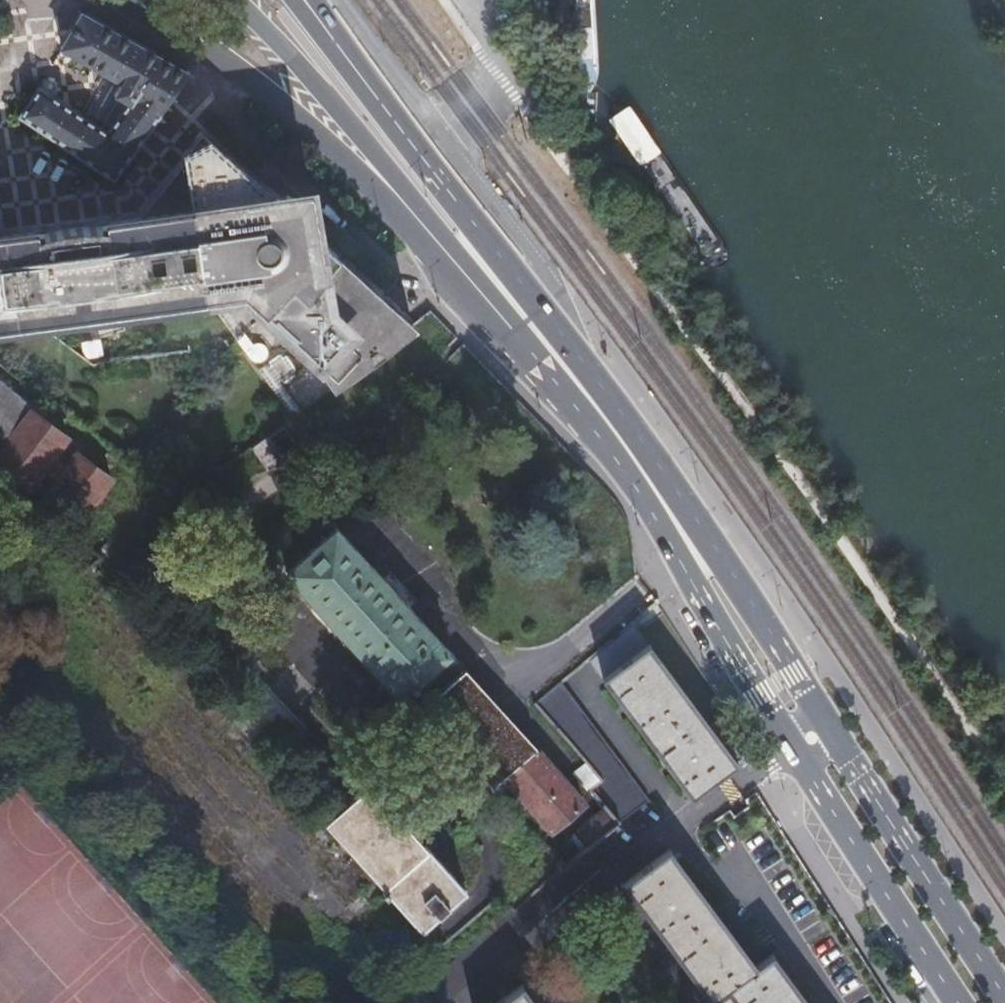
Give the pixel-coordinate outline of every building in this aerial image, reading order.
[(581,90),(584,93),(587,95),(593,83),(595,73),(593,0),(575,0),(576,75),(578,83),(581,90)] [(168,101),(187,74),(85,14),(66,46),(64,49),(120,79),(113,91),(130,103),(110,131),(39,84),(19,117),(111,181),(168,101)] [(411,327),(327,250),(313,238),(270,196),(205,136),(198,130),(130,217),(16,234),(0,223),(0,324),(240,289),(315,358),(313,360),(332,385),(385,346),(411,327)] [(306,191),(270,196),(313,238),(306,191)] [(231,345),(306,406),(328,380),(252,319),(231,345)] [(100,338),(81,341),(84,358),(102,355),(100,338)] [(0,377),(0,465),(44,498),(48,493),(81,518),(112,478),(79,452),(83,447),(33,409),(37,405),(0,377)] [(283,421),(290,432),(305,421),(297,411),(283,421)] [(283,421),(251,444),(269,468),(306,451),(290,432),(283,421)] [(333,525),(281,573),(395,694),(445,647),(333,525)] [(608,658),(631,645),(625,635),(602,648),(608,658)] [(649,644),(603,677),(687,794),(734,761),(649,644)] [(457,672),(417,709),(487,786),(498,776),(549,831),(585,800),(536,747),(530,752),(457,672)] [(649,802),(558,684),(534,704),(595,777),(585,786),(618,825),(649,802)] [(366,782),(321,821),(415,928),(459,889),(366,782)] [(500,908),(419,986),(432,1002),(443,1002),(451,996),(461,988),(624,849),(610,832),(562,868),(557,863),(509,907),(506,904),(500,908)] [(621,882),(710,999),(726,987),(738,1002),(806,1002),(769,955),(753,966),(665,849),(621,882)] [(492,1002),(531,1002),(517,985),(492,1002)]
